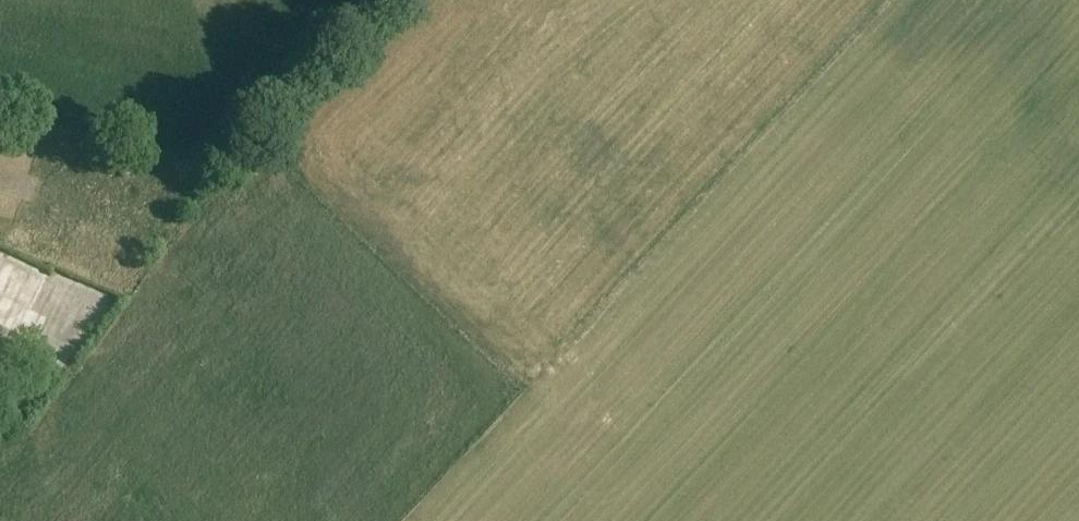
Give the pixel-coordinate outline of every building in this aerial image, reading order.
[(46,344),(34,337),(21,362),(33,369),(46,344)]
